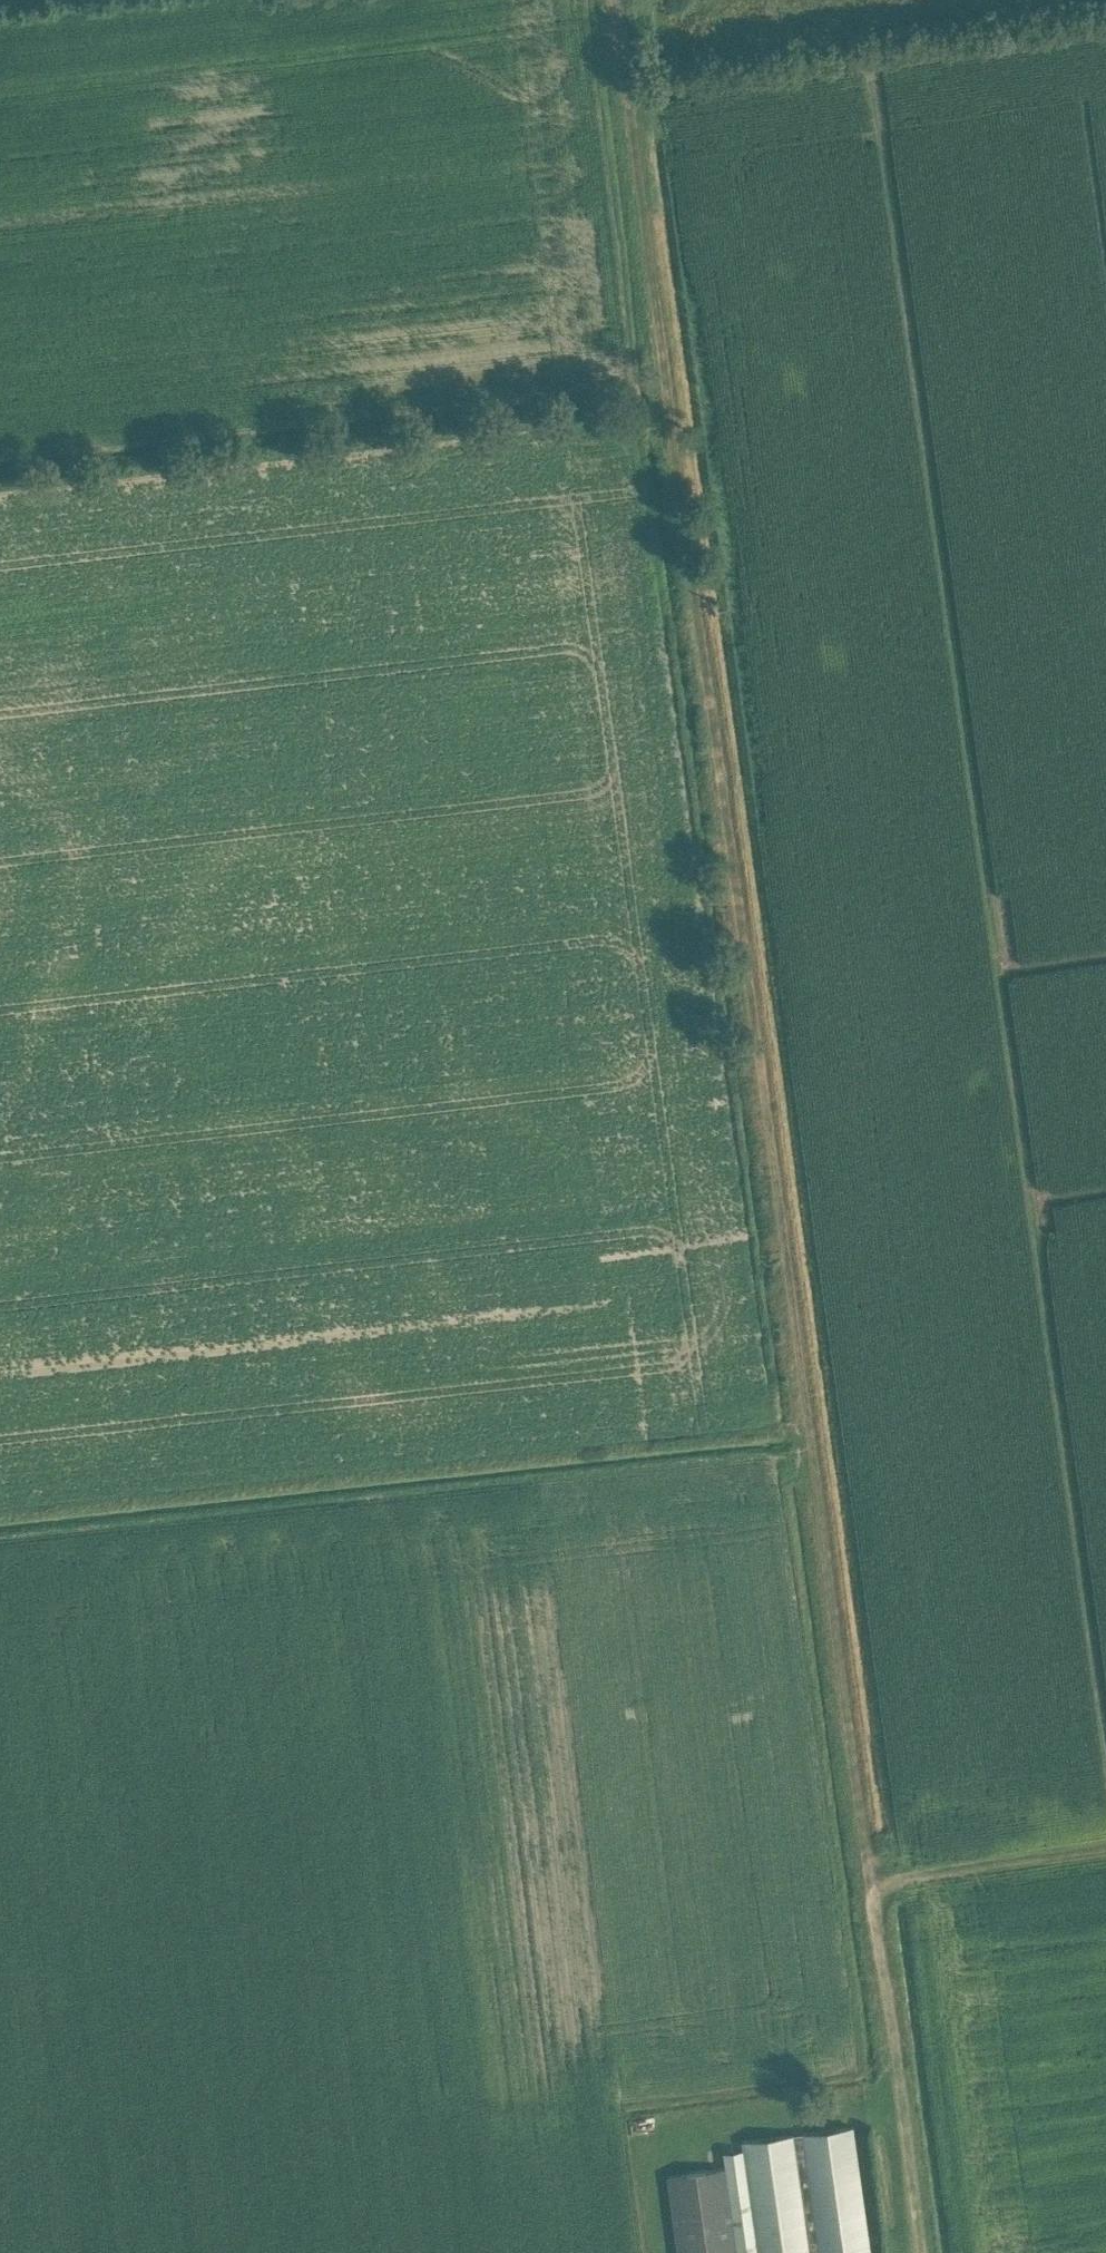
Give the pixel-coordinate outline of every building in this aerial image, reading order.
[(853,2125),(742,2140),(743,2148),(723,2151),(725,2166),(670,2174),(681,2252),(871,2252),(853,2125)]
